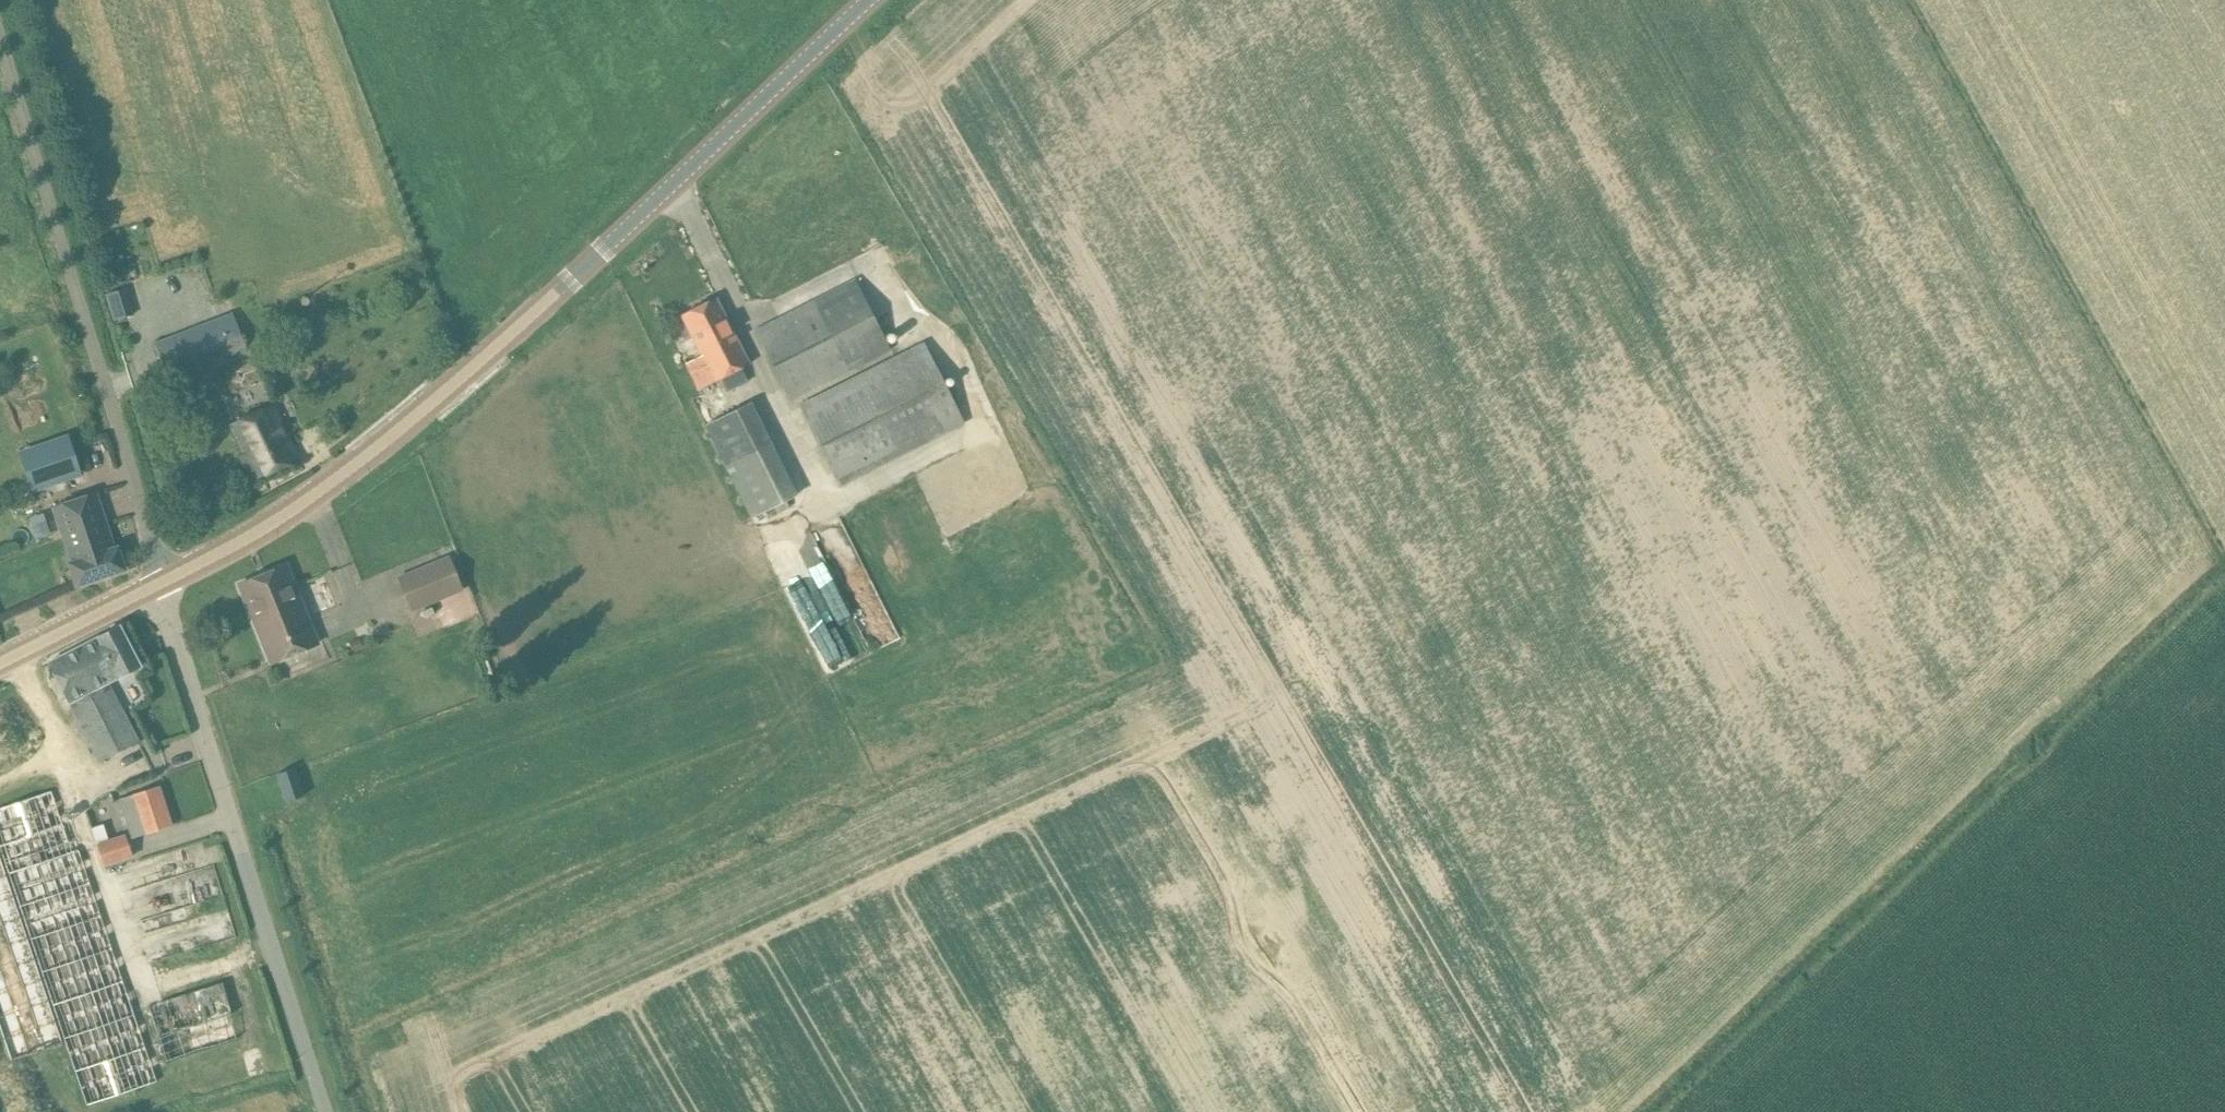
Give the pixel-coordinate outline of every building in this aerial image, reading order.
[(891,350),(854,278),(758,328),(791,402),(891,350)] [(109,292),(118,321),(126,318),(132,336),(140,333),(126,287),(109,292)] [(749,364),(716,297),(681,315),(692,338),(677,345),(686,365),(698,389),(719,378),(725,392),(748,380),(742,368),(749,364)] [(247,347),(233,312),(155,343),(167,374),(204,359),(205,363),(247,347)] [(961,425),(920,344),(800,405),(841,486),(961,425)] [(800,493),(755,399),(707,421),(751,516),(800,493)] [(299,461),(273,406),(228,424),(242,454),(238,456),(250,481),(299,461)] [(71,443),(21,460),(31,489),(80,473),(81,472),(71,443)] [(96,493),(54,507),(72,562),(69,563),(77,585),(124,569),(117,547),(114,548),(111,540),(96,493)] [(872,534),(881,556),(904,547),(895,525),(872,534)] [(463,591),(449,557),(398,578),(412,612),(463,591)] [(318,643),(286,565),(239,584),(271,662),(318,643)] [(140,666),(119,626),(49,662),(99,762),(138,742),(108,683),(140,666)] [(303,796),(294,768),(277,774),(286,801),(303,796)] [(159,786),(119,799),(131,839),(172,826),(159,786)] [(125,835),(97,844),(104,865),(132,856),(125,835)] [(173,851),(108,870),(116,896),(180,877),(173,851)] [(244,957),(222,884),(198,891),(207,915),(205,916),(194,919),(194,913),(193,913),(192,916),(170,915),(170,912),(168,912),(165,966),(166,966),(166,965),(189,967),(189,968),(190,968),(192,948),(213,942),(219,964),(220,964),(220,961),(241,955),(242,958),(244,957)] [(37,956),(43,970),(58,962),(80,1007),(113,992),(91,945),(72,955),(66,942),(37,956)] [(19,981),(13,968),(0,974),(0,989),(19,981)] [(224,981),(150,1003),(166,1061),(241,1039),(224,981)] [(12,998),(42,1058),(66,1046),(37,986),(12,998)] [(0,1012),(0,1035),(9,1031),(0,1012)]
